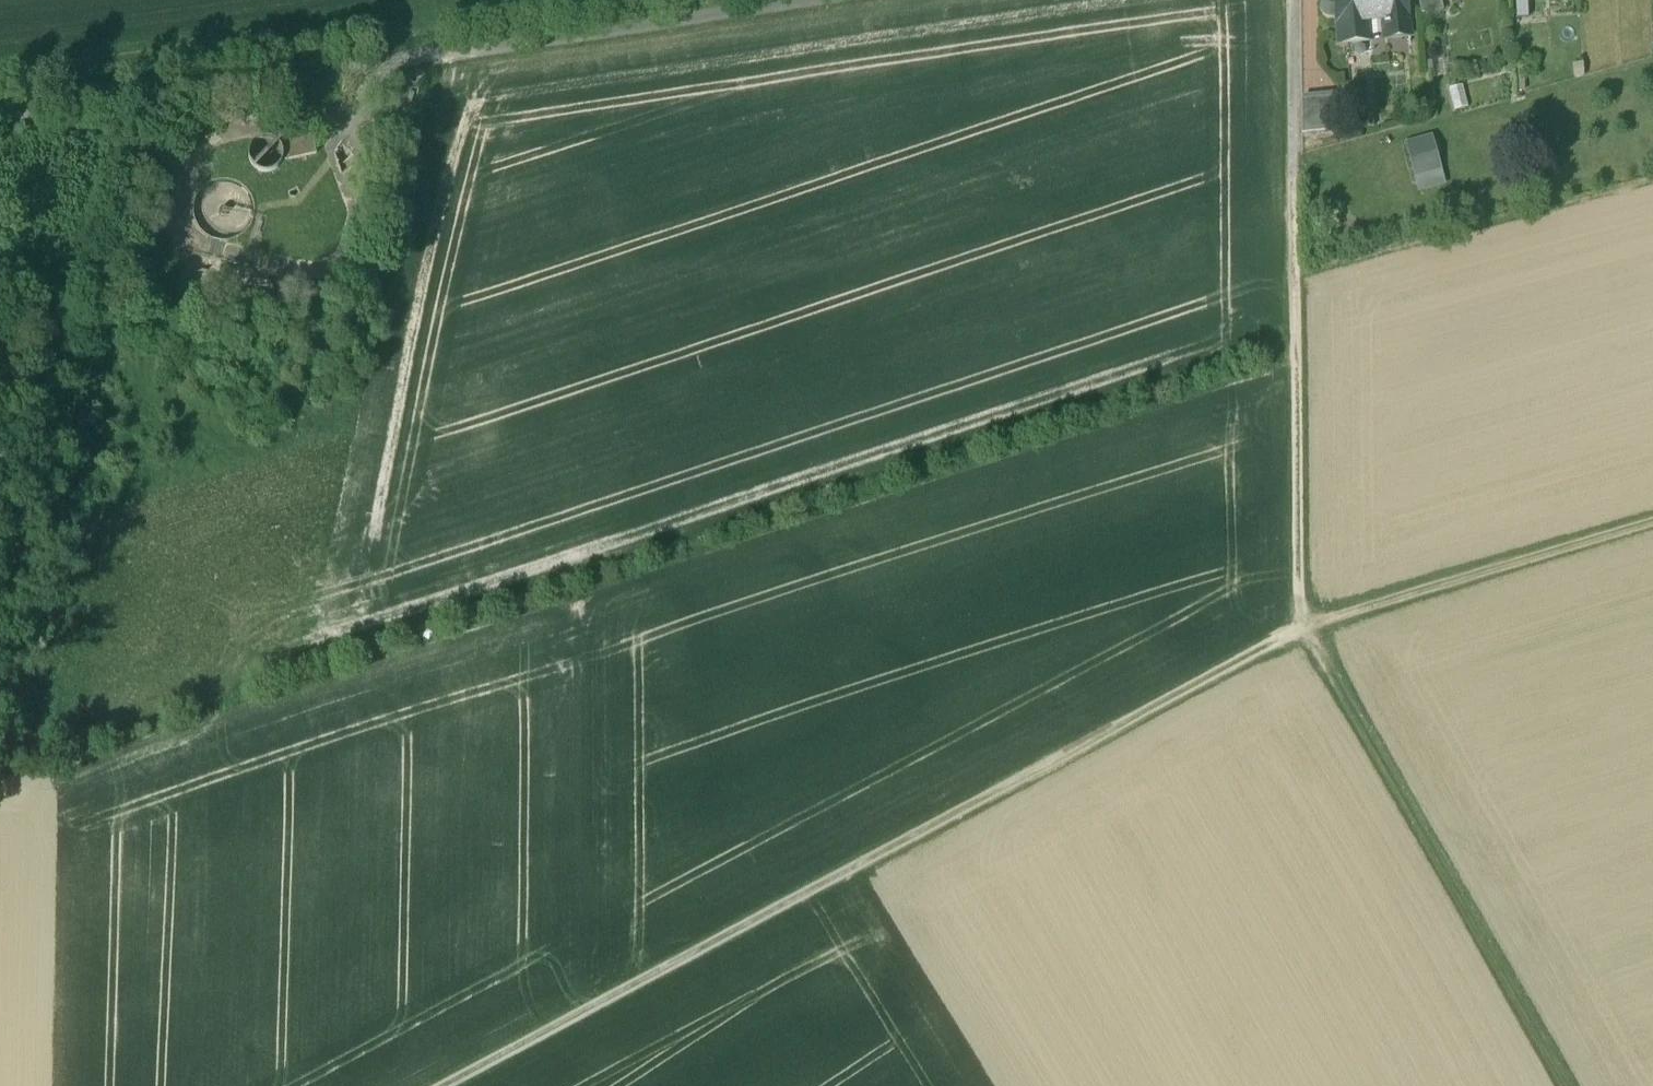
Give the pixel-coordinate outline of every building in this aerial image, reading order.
[(1339,44),(1370,41),(1369,24),(1383,22),(1385,39),(1410,36),(1406,0),(1334,0),(1339,44)] [(1421,14),(1443,11),(1441,0),(1419,0),(1421,14)] [(415,90),(406,88),(403,100),(412,102),(415,90)] [(1336,95),(1302,98),(1303,133),(1339,129),(1336,95)] [(318,156),(314,136),(283,141),(287,162),(318,156)] [(1433,136),(1407,143),(1420,192),(1446,185),(1433,136)]
